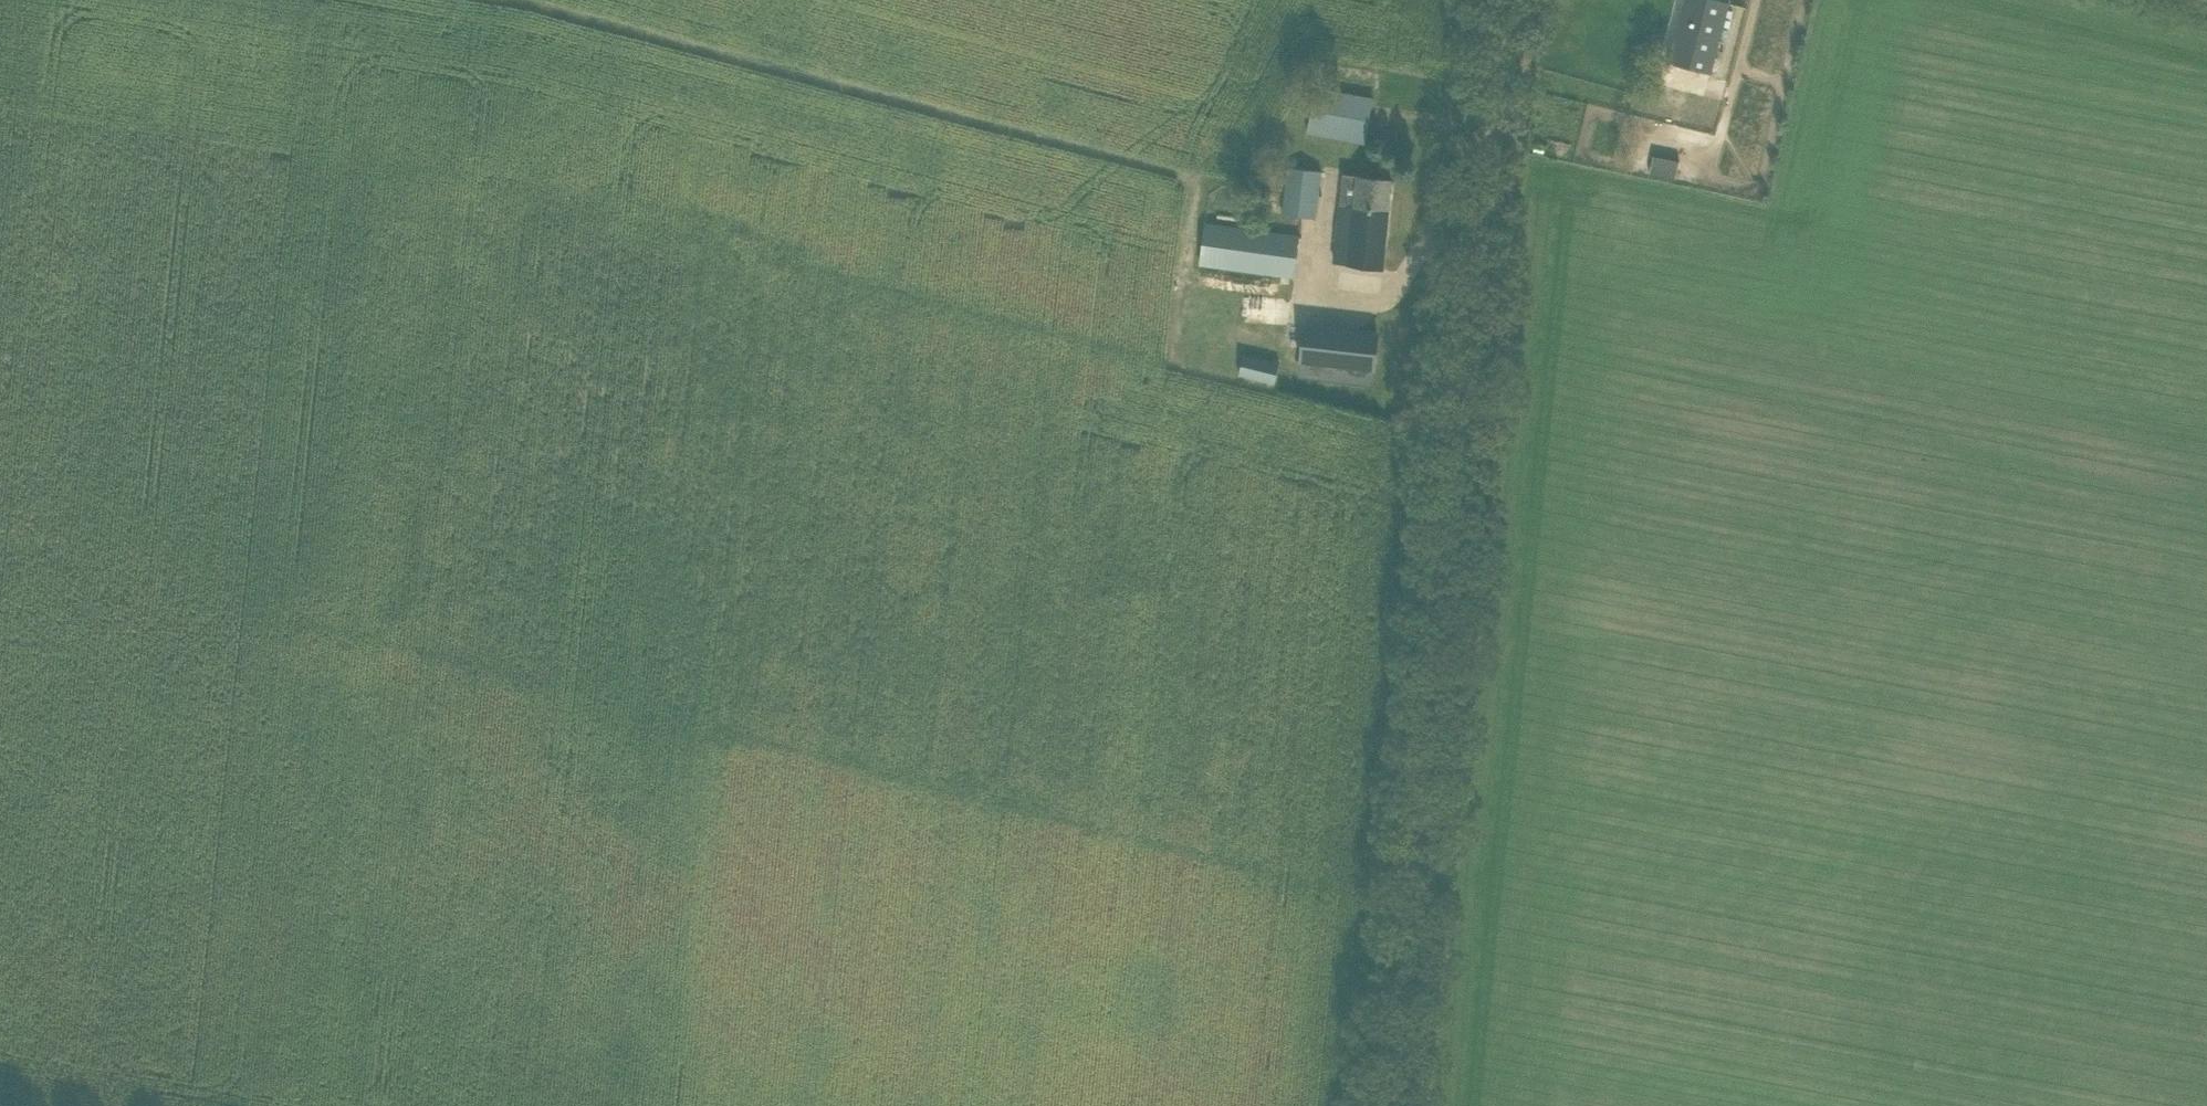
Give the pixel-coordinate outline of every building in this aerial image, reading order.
[(1713,75),(1731,3),(1720,0),(1683,0),(1667,63),(1713,75)] [(1311,110),(1307,131),(1365,141),(1373,98),(1315,87),(1311,110)] [(1654,156),(1653,173),(1679,175),(1681,158),(1654,156)] [(1281,215),(1316,219),(1321,172),(1287,167),(1281,215)] [(1343,175),(1333,264),(1383,269),(1392,179),(1343,175)] [(1199,265),(1295,278),(1300,236),(1205,223),(1199,265)] [(1372,385),(1377,333),(1323,327),(1317,379),(1372,385)] [(1238,376),(1273,385),(1279,363),(1244,354),(1238,376)]
